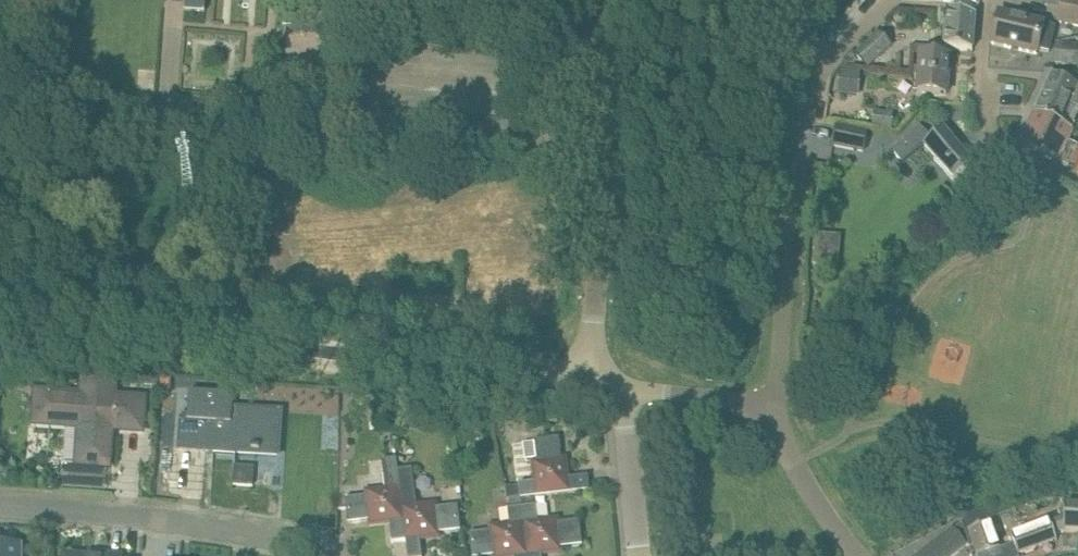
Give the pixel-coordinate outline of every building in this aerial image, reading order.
[(206,0),(186,0),(185,10),(205,12),(206,0)] [(1058,21),(1077,26),(1077,0),(1062,0),(1061,6),(1058,21)] [(1045,22),(999,11),(992,43),(1037,54),(1038,51),(1050,54),(1056,28),(1044,25),(1045,22)] [(976,15),(947,13),(945,49),(973,51),(976,15)] [(879,51),(884,47),(875,37),(856,55),(867,67),(882,54),(879,51)] [(1054,63),(1077,64),(1077,54),(1054,52),(1054,63)] [(950,58),(921,56),(918,93),(947,95),(950,58)] [(1034,112),(1060,123),(1072,93),(1077,96),(1077,84),(1072,81),(1052,72),(1047,83),(1034,112)] [(829,98),(855,102),(857,83),(832,80),(829,98)] [(1034,112),(1019,144),(1020,145),(1057,162),(1058,162),(1069,167),(1077,146),(1077,145),(1067,140),(1074,125),(1073,125),(1077,113),(1077,96),(1072,93),(1060,123),(1034,112)] [(874,112),(872,126),(893,128),(894,114),(874,112)] [(863,151),(867,132),(837,126),(834,145),(863,151)] [(925,147),(954,180),(973,163),(955,142),(958,139),(948,126),(932,140),(920,126),(892,150),(904,164),(925,147)] [(831,157),(828,172),(841,174),(844,160),(831,157)] [(843,265),(845,234),(821,233),(820,264),(843,265)] [(81,419),(78,464),(109,466),(112,421),(143,423),(144,399),(114,397),(115,374),(84,372),(82,395),(36,392),(34,424),(66,426),(66,418),(81,419)] [(159,374),(142,372),(141,384),(158,385),(159,374)] [(182,419),(180,448),(208,450),(209,446),(214,447),(214,453),(236,454),(236,449),(252,450),(252,451),(260,451),(279,452),(282,412),(233,408),(234,395),(189,392),(187,420),(182,419)] [(161,398),(160,418),(174,419),(176,399),(161,398)] [(521,498),(533,496),(590,490),(588,475),(564,478),(559,437),(535,440),(540,481),(520,483),(521,498)] [(386,493),(345,498),(346,505),(348,523),(389,518),(392,542),(406,541),(401,492),(398,469),(397,458),(382,460),(386,493)] [(235,466),(233,485),(253,487),(255,467),(235,466)] [(398,469),(401,492),(406,541),(408,555),(422,555),(419,535),(461,530),(458,506),(417,510),(416,505),(415,490),(412,467),(398,469)] [(521,498),(528,555),(542,555),(541,549),(582,544),(580,520),(539,525),(537,505),(534,505),(533,496),(521,498)] [(521,498),(510,499),(511,508),(508,508),(510,529),(469,533),(472,555),(483,555),(513,552),(514,555),(528,555),(521,498)] [(1018,554),(1057,540),(1055,533),(1064,529),(1065,531),(1077,531),(1077,506),(1065,506),(1065,517),(1051,522),(1050,521),(1011,536),(1018,554)] [(966,546),(970,542),(962,521),(953,529),(921,555),(919,555),(953,555),(966,546)] [(1000,548),(990,522),(968,530),(977,555),(1000,548)] [(21,546),(0,546),(0,555),(21,555),(21,546)]
